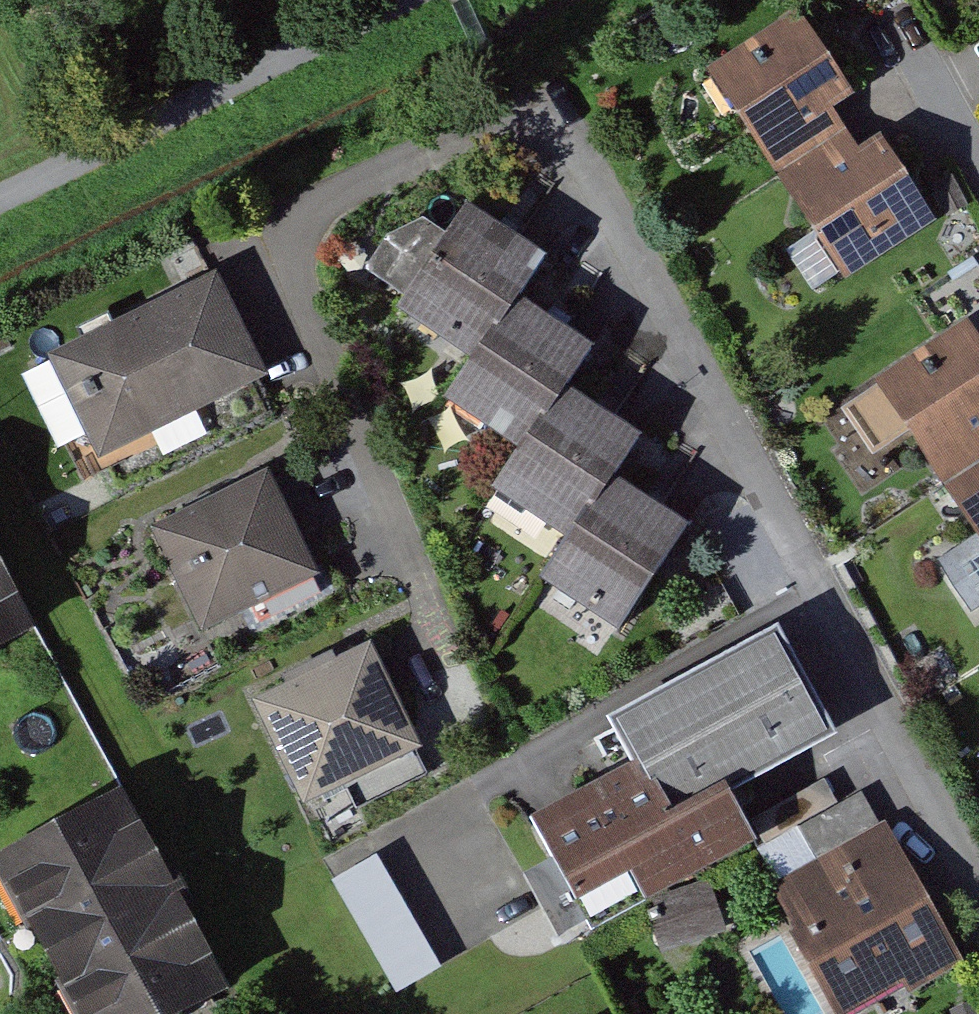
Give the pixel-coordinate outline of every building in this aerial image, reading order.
[(858,101),(802,15),(710,75),(765,161),(780,151),(793,170),(847,135),(834,116),(858,101)] [(847,135),(793,170),(808,193),(795,200),(845,277),(935,219),(885,142),(861,158),(847,135)] [(547,258),(471,207),(405,304),(481,355),(516,304),(547,258)] [(227,283),(69,353),(116,459),(274,388),(227,283)] [(591,354),(516,304),(481,355),(450,401),(525,452),(563,396),(591,354)] [(974,328),(882,387),(937,473),(952,463),(965,482),(978,473),(978,335),(974,328)] [(635,445),(563,396),(525,452),(497,494),(569,542),(608,485),(635,445)] [(965,482),(978,504),(978,473),(965,482)] [(276,482),(167,530),(216,637),(324,589),(276,482)] [(681,534),(608,485),(569,542),(542,582),(615,631),(681,534)] [(967,513),(978,531),(978,505),(967,513)] [(42,629),(0,555),(0,653),(42,629)] [(620,724),(640,761),(551,810),(612,919),(762,836),(738,793),(845,734),(788,631),(620,724)] [(371,649),(266,700),(310,793),(416,743),(371,649)] [(5,856),(93,1013),(184,1013),(238,984),(128,788),(5,856)] [(954,966),(866,809),(786,853),(874,1011),(954,966)] [(384,857),(341,882),(408,994),(450,969),(384,857)]
